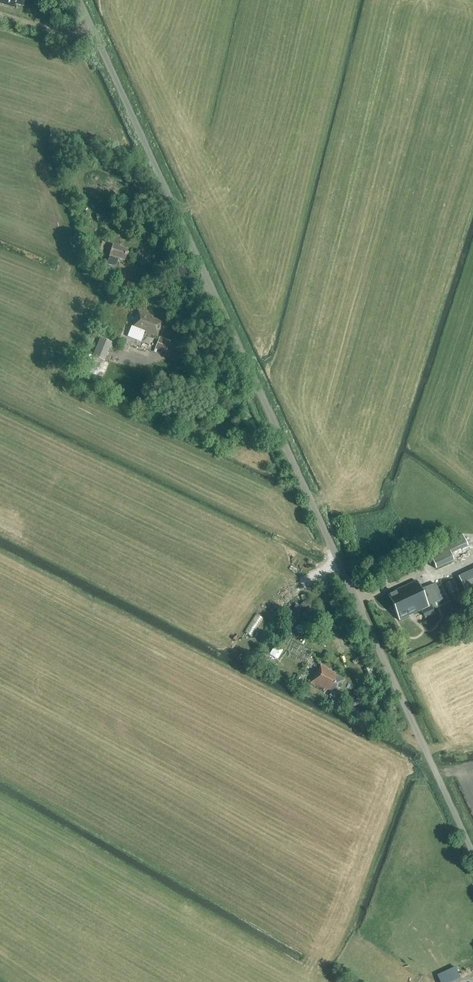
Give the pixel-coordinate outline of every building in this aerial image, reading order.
[(97,222),(112,219),(111,212),(96,215),(97,222)] [(124,261),(128,251),(94,240),(91,250),(102,253),(102,251),(110,254),(109,256),(109,257),(107,265),(115,267),(118,259),(124,261)] [(156,336),(162,322),(152,319),(153,317),(138,311),(131,328),(150,336),(151,334),(156,336)] [(170,341),(159,337),(154,349),(165,354),(170,341)] [(105,361),(112,343),(99,338),(92,356),(105,361)] [(445,543),(450,554),(468,547),(463,534),(445,543)] [(453,560),(450,554),(445,543),(427,551),(435,569),(453,560)] [(472,593),(472,570),(458,577),(466,596),(472,593)] [(420,590),(416,581),(387,595),(399,620),(442,600),(435,583),(420,590)] [(425,619),(435,614),(431,606),(421,611),(425,619)] [(312,651),(306,648),(302,658),(308,661),(312,651)] [(336,695),(344,680),(334,675),(335,673),(320,665),(310,683),(326,691),(327,690),(336,695)] [(459,979),(455,968),(437,976),(439,981),(453,981),(459,979)]
